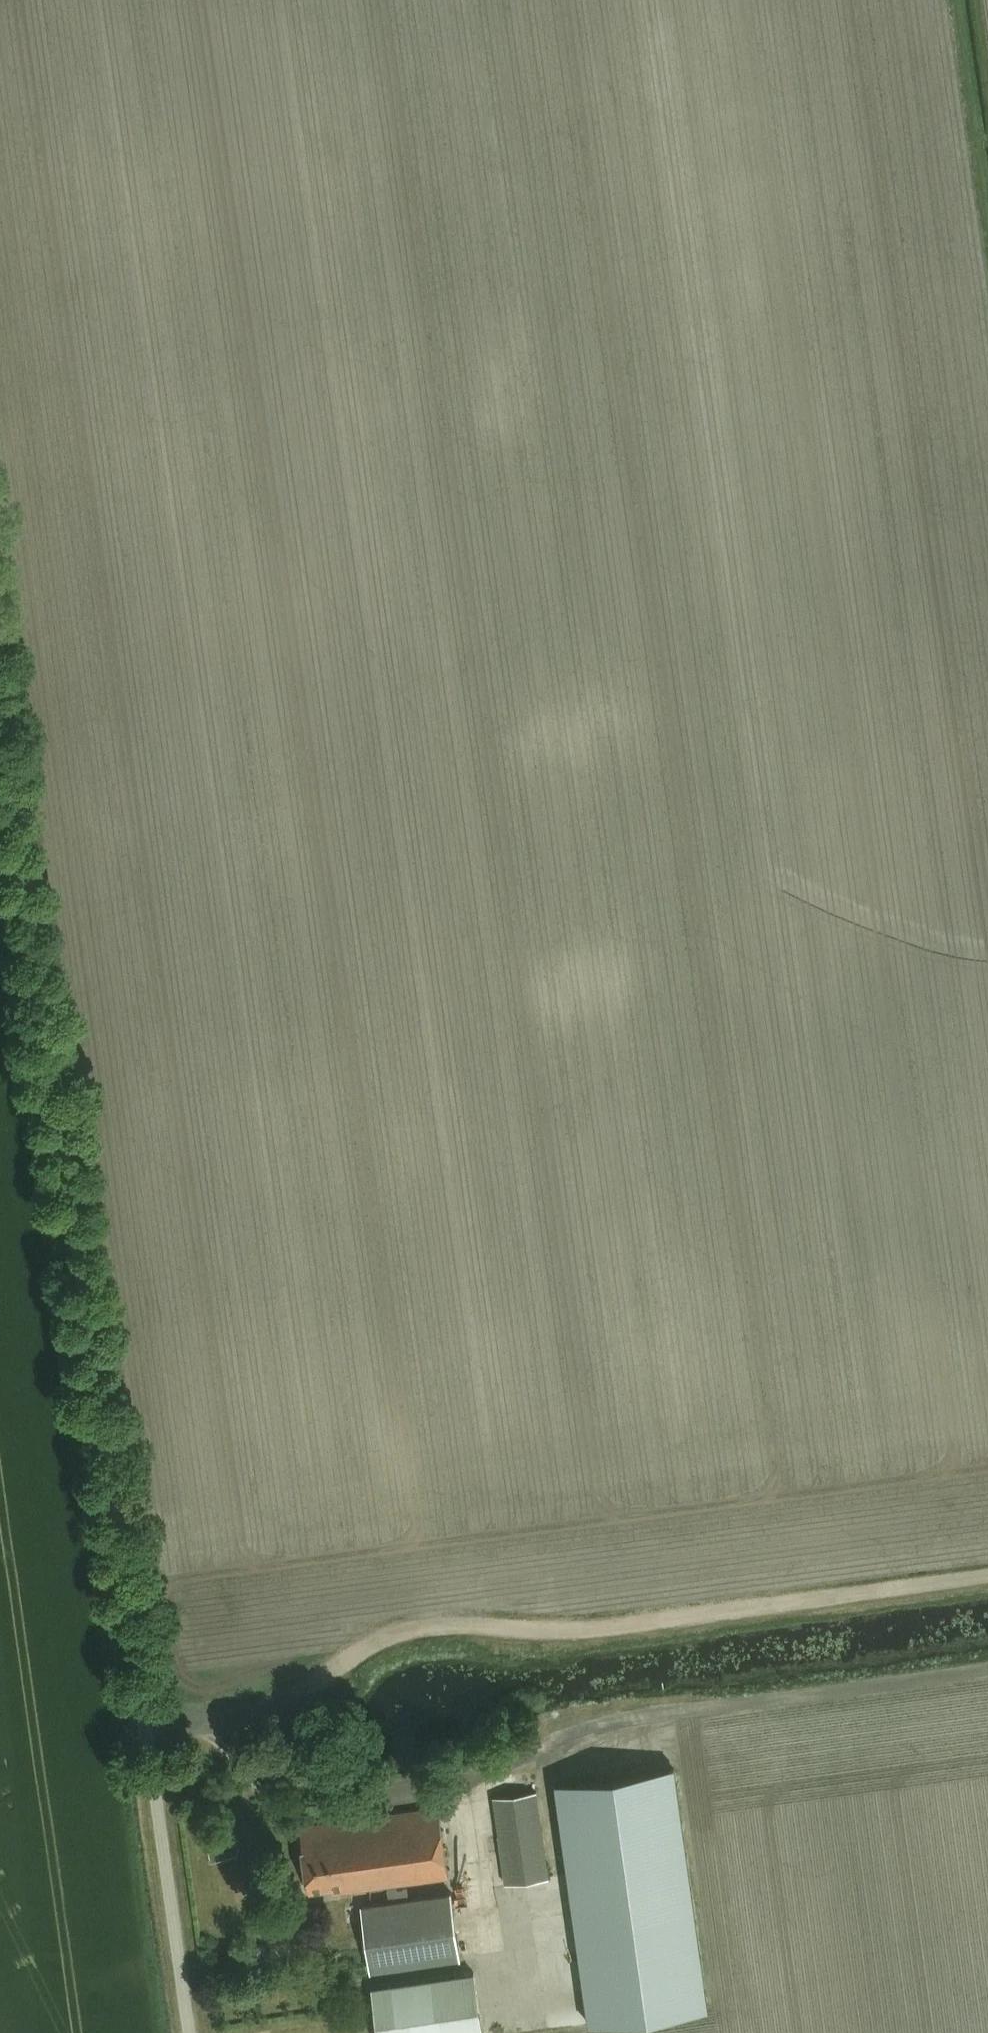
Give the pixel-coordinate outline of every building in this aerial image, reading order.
[(672,1768),(559,1787),(593,2025),(706,2008),(672,1768)] [(496,1794),(508,1881),(550,1875),(538,1788),(496,1794)] [(301,1824),(300,1824),(300,1826),(309,1892),(332,1888),(332,1893),(333,1893),(333,1895),(335,1895),(335,1893),(446,1877),(446,1879),(448,1879),(448,1877),(438,1807),(438,1805),(436,1805),(436,1807),(301,1826),(301,1824)] [(451,1892),(361,1905),(370,1971),(460,1959),(451,1892)] [(372,1987),(378,2032),(483,2032),(475,1972),(372,1987)]
